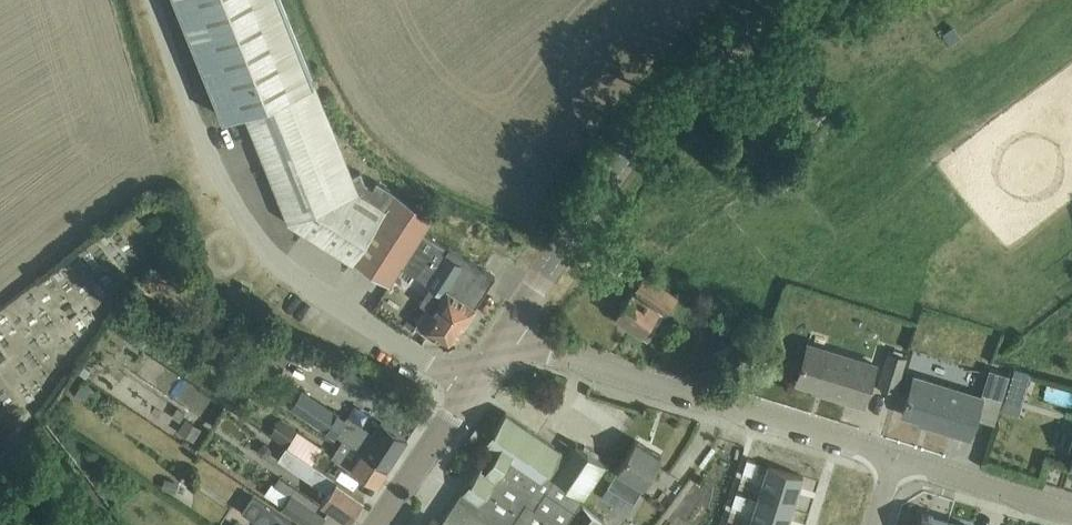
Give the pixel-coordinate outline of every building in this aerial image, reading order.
[(434,236),(423,229),(432,215),(377,180),(372,187),(361,180),(357,171),(349,174),(279,0),(176,0),(221,113),(241,105),(288,220),(389,286),(401,268),(408,273),(434,236)] [(773,112),(765,121),(773,129),(781,120),(773,112)] [(736,143),(737,144),(731,151),(749,167),(755,161),(759,165),(770,154),(747,132),(736,143)] [(434,236),(408,273),(410,274),(415,266),(423,271),(418,279),(434,289),(423,305),(427,308),(415,325),(443,343),(456,340),(455,338),(495,276),(434,236)] [(646,275),(634,292),(632,291),(616,315),(650,337),(665,314),(677,297),(646,275)] [(708,305),(701,311),(709,321),(717,315),(708,305)] [(296,349),(273,337),(260,360),(283,373),(296,349)] [(865,406),(877,364),(809,343),(797,380),(830,390),(829,395),(865,406)] [(898,390),(908,356),(891,350),(880,384),(898,390)] [(84,366),(80,373),(86,377),(91,370),(84,366)] [(1015,369),(1002,409),(1019,415),(1031,374),(1015,369)] [(989,370),(982,396),(1002,402),(1009,376),(989,370)] [(970,437),(982,396),(915,375),(904,412),(936,422),(934,426),(970,437)] [(75,393),(90,403),(98,391),(83,381),(75,393)] [(347,442),(389,469),(409,439),(382,421),(375,433),(348,415),(346,419),(296,386),(285,403),(335,436),(336,434),(347,441),(347,442)] [(425,416),(438,398),(427,390),(415,408),(425,416)] [(177,407),(173,414),(180,419),(185,412),(177,407)] [(606,462),(576,443),(562,464),(555,459),(561,449),(506,412),(486,442),(498,450),(485,469),(480,466),(467,486),(469,488),(461,500),(457,508),(453,505),(442,524),(434,519),(430,524),(564,524),(606,462)] [(193,441),(202,428),(186,418),(178,431),(193,441)] [(282,419),(271,435),(312,463),(323,447),(282,419)] [(634,501),(644,484),(645,485),(663,456),(635,440),(618,469),(608,486),(634,501)] [(389,469),(347,442),(337,457),(351,466),(379,484),(389,469)] [(364,498),(286,446),(278,458),(328,492),(322,501),(349,520),(364,498)] [(747,459),(743,472),(752,475),(756,462),(747,459)] [(769,465),(758,499),(793,509),(803,476),(769,465)] [(264,492),(283,505),(281,508),(306,524),(318,524),(325,515),(315,508),(318,504),(278,477),(274,483),(272,481),(264,492)] [(179,482),(166,478),(163,489),(176,492),(179,482)] [(736,492),(732,505),(741,508),(745,495),(736,492)] [(292,522),(252,495),(242,511),(262,524),(290,524),(292,522)] [(750,524),(788,524),(793,509),(758,499),(750,524)] [(584,505),(569,524),(600,524),(603,520),(584,505)] [(948,522),(923,514),(919,524),(947,524),(948,522)]
